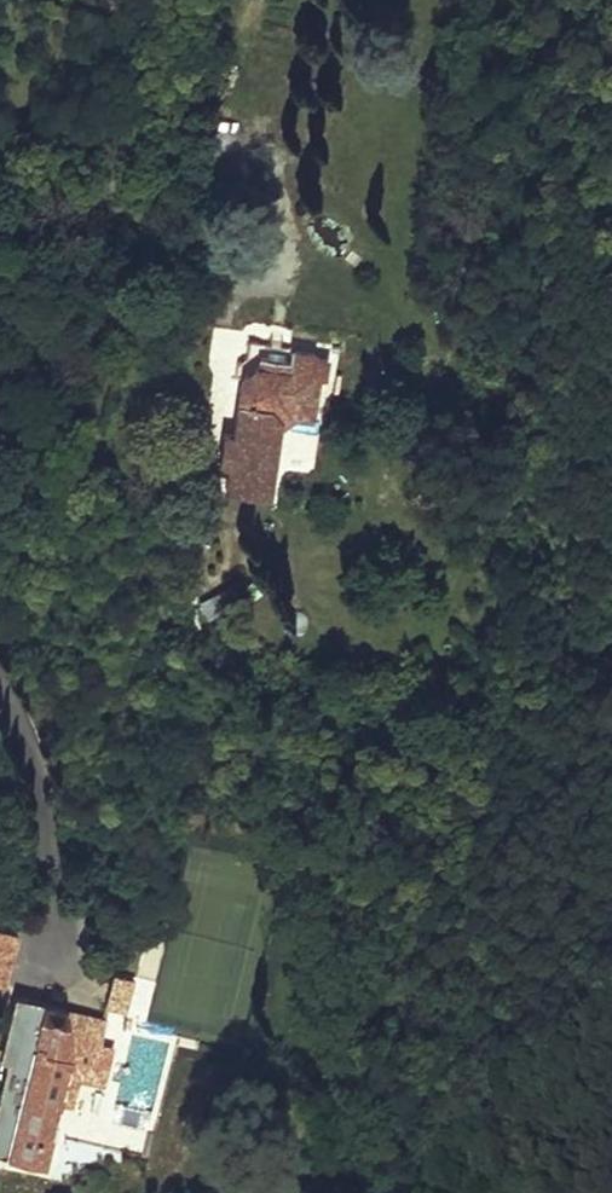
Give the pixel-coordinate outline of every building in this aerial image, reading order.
[(319,352),(293,349),(292,361),(262,357),(260,368),(240,376),(230,438),(220,436),(216,462),(226,464),(222,488),(266,494),(278,421),(291,416),(310,419),(316,376),(325,377),(328,362),(318,360),(319,352)] [(110,971),(105,1003),(126,1006),(131,975),(110,971)] [(64,1005),(44,1000),(43,1003),(25,999),(10,1059),(28,1064),(3,1154),(42,1164),(58,1103),(69,1106),(76,1076),(80,1064),(88,1056),(95,1057),(98,1043),(84,1039),(82,1048),(67,1043),(64,1005)] [(84,1039),(98,1043),(105,1016),(64,1005),(67,1043),(82,1048),(84,1039)] [(112,1047),(98,1043),(95,1057),(88,1056),(80,1064),(76,1076),(103,1083),(112,1047)]
